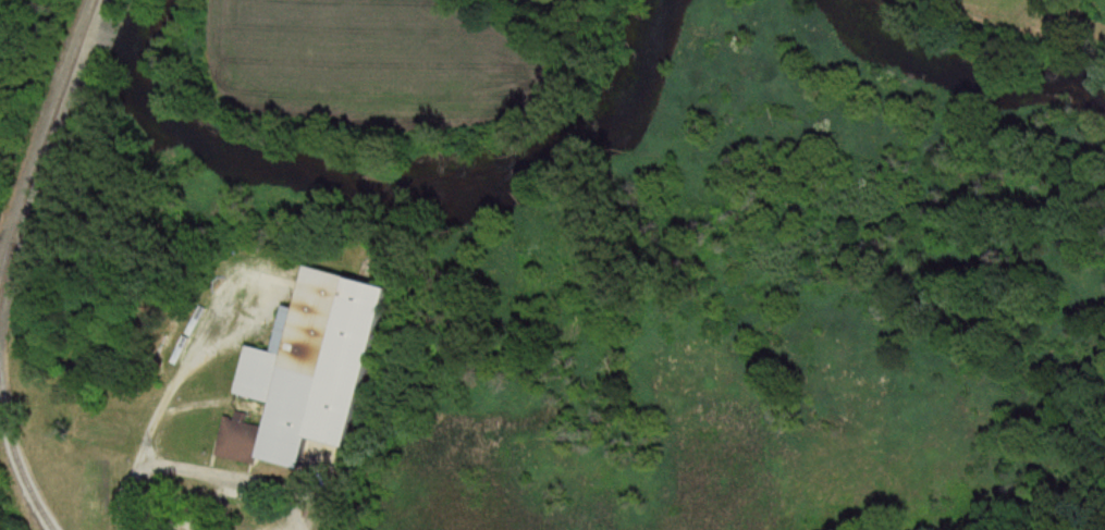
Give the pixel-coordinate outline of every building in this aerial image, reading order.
[(374,288),(291,268),(270,355),(238,347),(226,396),(260,404),(255,428),(242,424),(244,416),(231,413),(229,421),(218,418),(210,455),(288,473),(296,441),(336,450),(374,288)]
